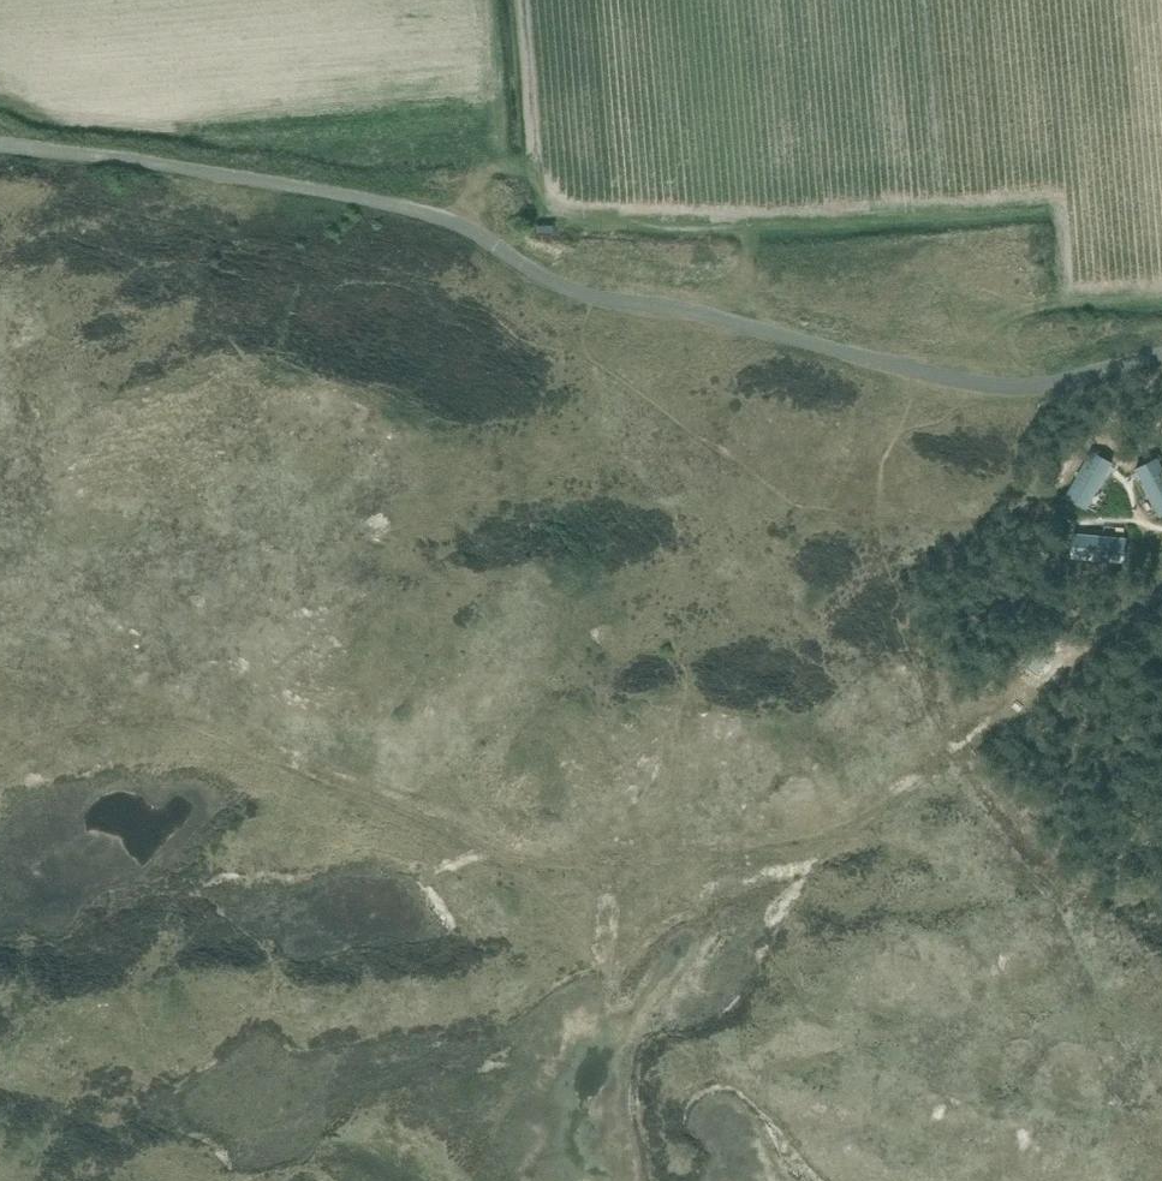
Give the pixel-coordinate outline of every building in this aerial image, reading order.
[(1088,453),(1062,499),(1087,512),(1113,467),(1088,453)] [(1133,469),(1158,517),(1161,514),(1161,466),(1157,456),(1153,458),(1133,469)] [(1128,537),(1069,533),(1068,549),(1068,550),(1067,563),(1126,567),(1128,537)]
